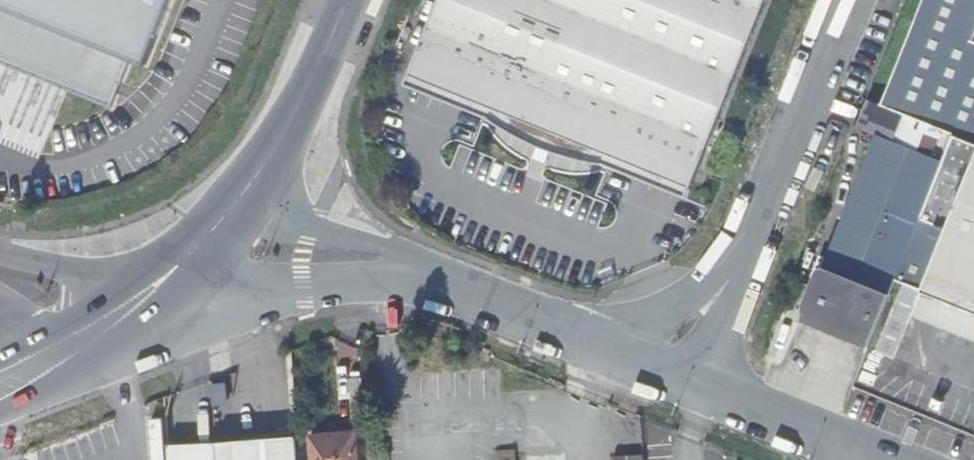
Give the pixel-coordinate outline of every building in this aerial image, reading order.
[(588,158),(606,161),(609,153),(693,187),(768,0),(446,0),(416,75),(501,108),(497,117),(510,127),(531,131),(543,136),(569,147),(588,158)] [(973,142),(973,0),(921,0),(878,103),(956,135),(973,142)] [(874,337),(899,278),(946,158),(934,154),(942,136),(904,120),(897,139),(882,133),(810,312),(874,337)] [(576,156),(588,158),(569,147),(543,136),(531,131),(510,127),(524,136),(542,145),(557,150),(576,156)] [(946,158),(899,278),(929,290),(973,308),(973,142),(956,135),(946,158)] [(929,290),(922,307),(973,328),(973,308),(929,290)] [(337,366),(352,370),(359,344),(343,340),(337,366)] [(218,448),(218,459),(302,459),(300,431),(217,439),(218,448)] [(332,459),(361,459),(359,432),(330,434),(332,459)] [(330,434),(314,435),(316,459),(332,459),(330,434)] [(173,453),(218,448),(217,439),(172,443),(173,453)] [(218,448),(173,453),(173,459),(218,459),(218,448)]
